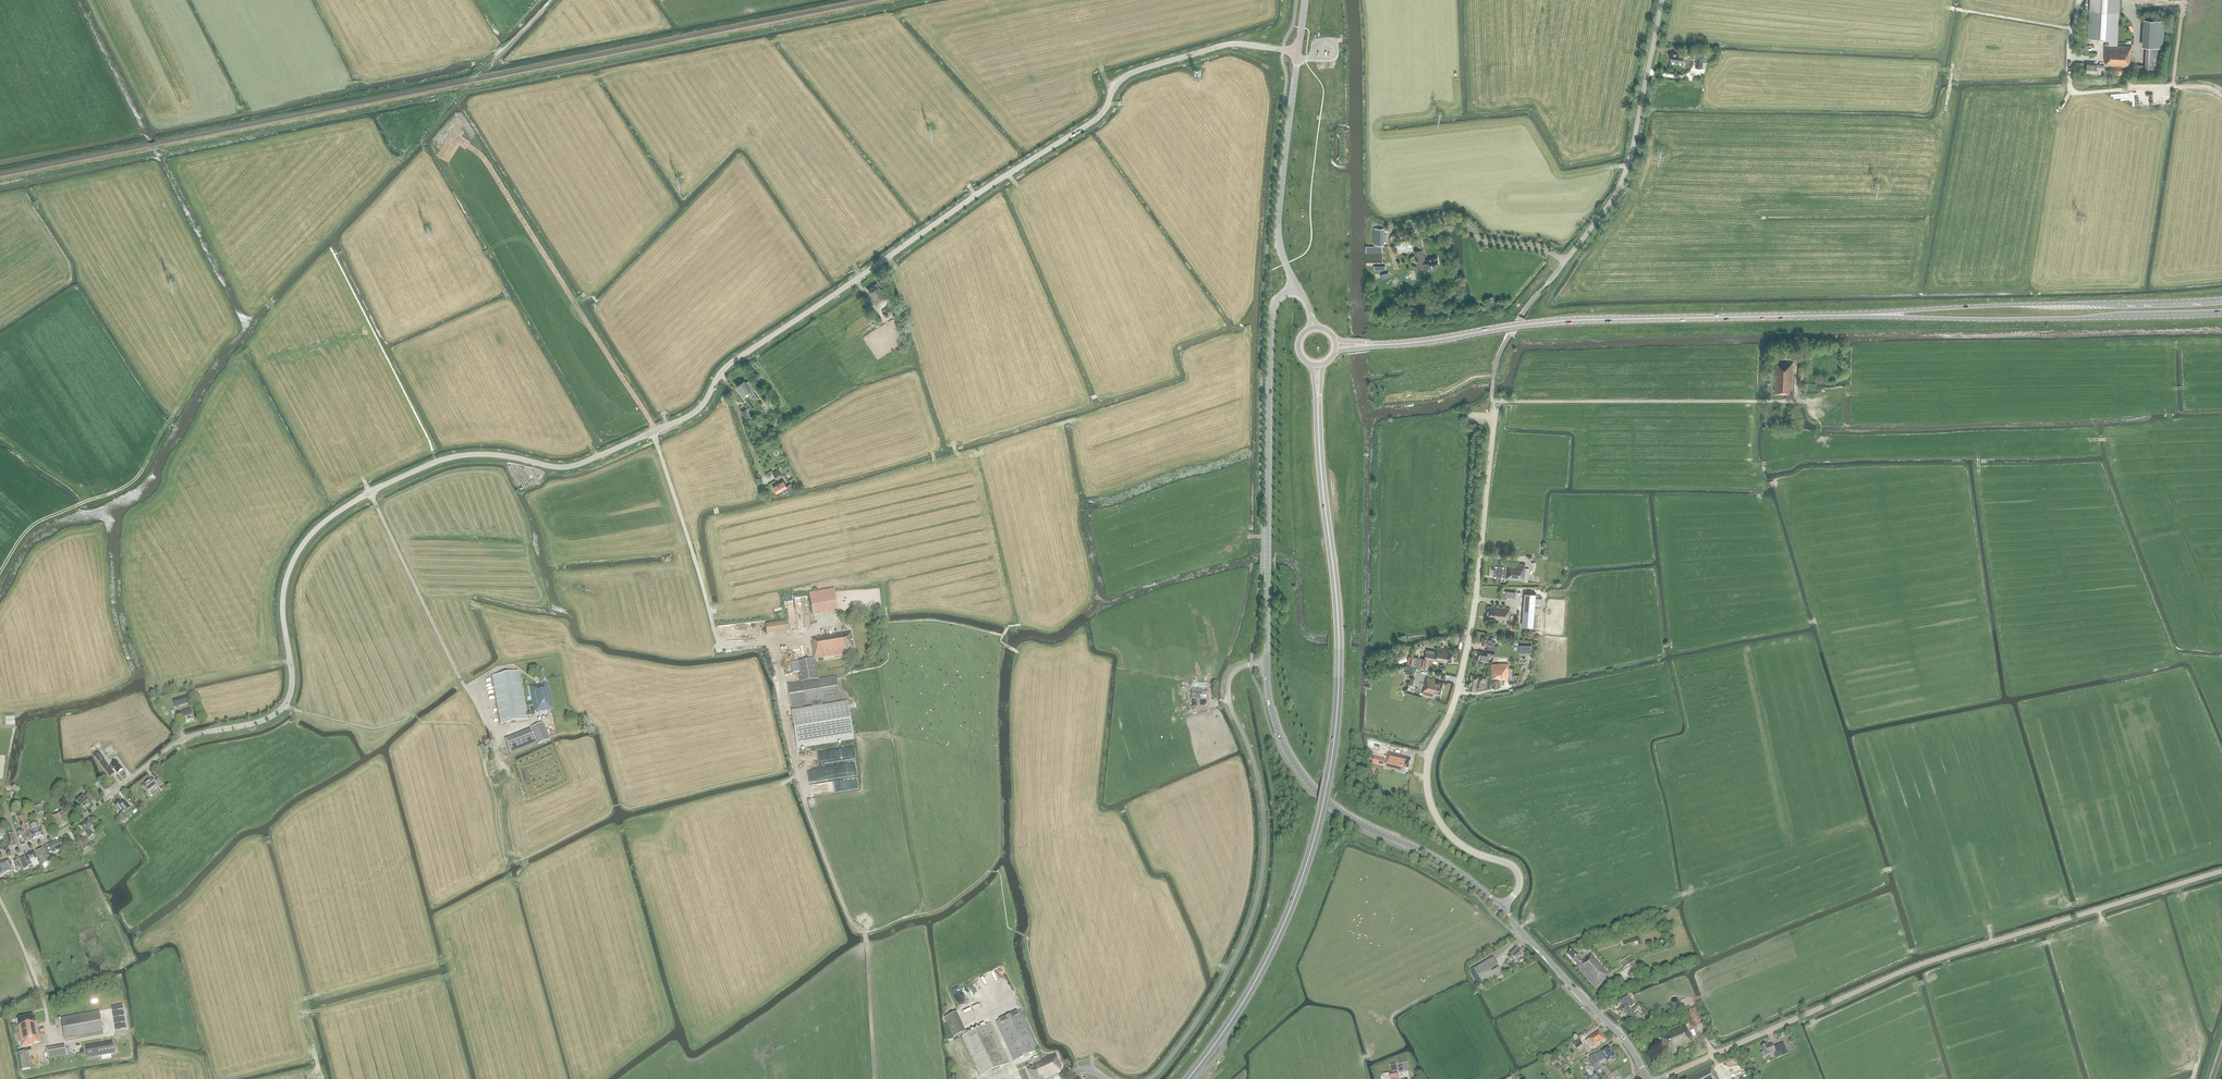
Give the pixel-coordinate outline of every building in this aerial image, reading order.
[(2088,39),(2105,39),(2105,60),(2105,66),(2110,66),(2110,73),(2117,74),(2121,74),(2122,66),(2130,67),(2131,46),(2116,45),(2119,0),(2090,0),(2088,39)] [(2157,73),(2159,47),(2146,47),(2144,72),(2157,73)] [(1697,51),(1696,62),(1703,62),(1704,52),(1697,51)] [(1684,57),(1685,57),(1685,55),(1671,53),(1670,60),(1675,61),(1674,62),(1679,63),(1679,61),(1684,62),(1684,57)] [(2087,64),(2086,72),(2092,72),(2092,74),(2101,75),(2101,69),(2104,69),(2104,65),(2096,64),(2096,65),(2087,64)] [(1433,266),(1439,264),(1438,258),(1425,260),(1423,249),(1414,251),(1417,270),(1424,269),(1424,267),(1430,266),(1430,267),(1434,267),(1433,266)] [(884,300),(887,297),(881,289),(877,284),(868,290),(872,296),(871,296),(877,305),(884,300)] [(888,306),(885,308),(889,315),(892,313),(896,311),(897,311),(893,304),(888,306)] [(1792,394),(1793,363),(1776,362),(1774,385),(1775,385),(1775,394),(1787,394),(1792,394)] [(746,382),(745,383),(744,381),(737,386),(743,394),(748,391),(751,395),(750,396),(751,397),(752,398),(753,398),(754,399),(755,399),(756,399),(757,398),(758,398),(758,399),(759,398),(749,385),(753,383),(752,383),(752,382),(751,382),(751,381),(750,381),(749,381),(748,381),(747,381),(747,382),(746,381),(746,382)] [(766,405),(769,411),(775,407),(772,401),(766,405)] [(750,417),(747,409),(741,411),(744,419),(749,418),(750,417)] [(777,480),(782,476),(778,469),(773,472),(777,480)] [(791,485),(791,484),(787,487),(783,481),(774,487),(777,492),(781,490),(784,495),(794,489),(793,489),(791,485)] [(1495,562),(1493,576),(1504,578),(1505,576),(1506,576),(1506,579),(1524,581),(1528,581),(1529,576),(1525,576),(1525,569),(1525,568),(1525,564),(1508,562),(1508,564),(1506,564),(1495,562)] [(838,611),(834,589),(809,593),(813,615),(838,611)] [(1535,602),(1536,594),(1525,593),(1522,626),(1533,627),(1535,602)] [(798,629),(811,628),(809,600),(796,601),(798,629)] [(1495,607),(1488,607),(1487,617),(1495,618),(1509,620),(1510,613),(1509,613),(1510,608),(1495,607)] [(766,624),(767,634),(789,631),(788,621),(766,624)] [(846,652),(854,650),(851,631),(812,638),(813,643),(812,643),(814,659),(815,659),(846,654),(846,652)] [(1497,652),(1498,648),(1494,647),(1495,642),(1493,642),(1493,638),(1488,637),(1488,638),(1483,637),(1481,643),(1487,644),(1491,645),(1490,650),(1495,651),(1497,652)] [(1446,650),(1447,649),(1436,647),(1436,651),(1426,649),(1425,652),(1426,653),(1425,659),(1409,656),(1407,664),(1419,666),(1429,668),(1430,663),(1429,663),(1429,660),(1443,662),(1443,661),(1451,662),(1454,651),(1446,650)] [(1495,651),(1490,650),(1487,649),(1486,653),(1480,651),(1478,659),(1488,662),(1490,654),(1494,655),(1495,651)] [(800,682),(819,679),(815,659),(814,659),(797,662),(800,682)] [(1508,664),(1507,664),(1507,659),(1498,659),(1498,664),(1492,664),(1492,674),(1492,680),(1492,687),(1500,687),(1500,679),(1508,679),(1508,668),(1508,664)] [(1405,673),(1413,675),(1414,668),(1407,666),(1405,673)] [(539,712),(553,710),(549,687),(548,687),(545,672),(539,674),(541,684),(529,686),(533,706),(529,706),(530,712),(527,712),(519,671),(492,676),(500,724),(528,719),(527,716),(534,715),(534,712),(539,711),(539,712)] [(1485,682),(1486,679),(1483,678),(1483,677),(1472,675),(1468,691),(1476,692),(1477,688),(1481,689),(1481,687),(1485,688),(1486,682),(1485,682)] [(821,702),(840,699),(836,676),(819,679),(800,682),(787,684),(791,707),(811,703),(812,708),(792,711),(798,748),(854,738),(848,702),(822,706),(821,702)] [(1441,694),(1443,683),(1437,682),(1437,680),(1427,678),(1424,686),(1425,686),(1423,695),(1433,697),(1434,692),(1441,694)] [(1191,690),(1191,699),(1201,699),(1207,699),(1207,691),(1201,691),(1201,690),(1191,690)] [(189,703),(189,702),(187,695),(172,700),(175,707),(189,703)] [(184,722),(194,719),(192,713),(191,709),(181,711),(184,722)] [(538,744),(550,740),(543,723),(531,728),(538,744)] [(100,752),(99,752),(95,756),(94,756),(99,763),(104,759),(104,758),(100,752)] [(1400,755),(1393,754),(1388,752),(1385,764),(1404,769),(1405,768),(1408,769),(1411,759),(1399,756),(1400,755)] [(1385,760),(1374,757),(1372,765),(1383,767),(1385,760)] [(109,767),(106,763),(102,766),(110,777),(114,773),(112,770),(114,769),(117,773),(123,769),(117,761),(109,767)] [(858,777),(836,780),(837,791),(860,788),(858,777)] [(159,786),(163,784),(159,778),(155,781),(156,782),(155,783),(151,779),(142,786),(147,793),(157,786),(156,785),(158,784),(159,786)] [(90,801),(94,798),(89,792),(86,795),(85,794),(83,796),(82,796),(76,801),(79,805),(78,805),(82,810),(90,804),(88,802),(89,800),(90,801)] [(129,808),(130,807),(125,800),(121,803),(120,801),(115,805),(120,812),(125,808),(126,809),(128,807),(129,808)] [(44,813),(42,805),(36,806),(37,814),(44,813)] [(59,828),(68,823),(65,817),(66,817),(62,810),(60,812),(59,811),(50,816),(54,823),(56,822),(59,828)] [(123,822),(127,818),(123,813),(119,816),(123,822)] [(28,833),(22,815),(17,817),(21,827),(22,830),(18,831),(19,836),(21,836),(23,835),(28,833)] [(32,840),(44,836),(41,829),(40,829),(36,819),(28,822),(31,832),(30,833),(32,840)] [(89,838),(93,834),(88,828),(92,825),(88,820),(80,826),(89,838)] [(8,847),(16,845),(13,833),(10,834),(8,829),(4,830),(8,847)] [(25,842),(31,840),(29,833),(28,833),(23,835),(21,836),(22,838),(23,838),(25,842)] [(87,842),(88,841),(85,837),(82,839),(81,839),(78,841),(84,849),(87,847),(87,846),(89,845),(87,842)] [(65,848),(65,847),(68,846),(65,839),(62,840),(61,839),(55,842),(59,851),(65,848)] [(52,853),(59,851),(55,842),(48,845),(49,847),(46,848),(49,855),(52,853)] [(43,864),(48,862),(51,861),(51,860),(49,856),(47,857),(45,853),(42,847),(41,848),(37,850),(36,850),(42,864),(43,864)] [(27,865),(32,863),(33,867),(39,864),(36,858),(37,858),(34,851),(25,855),(26,857),(25,858),(24,857),(19,859),(24,869),(28,867),(27,865)] [(9,862),(9,859),(0,862),(0,874),(0,875),(14,870),(11,862),(9,862)] [(1520,957),(1523,955),(1518,950),(1515,947),(1509,953),(1510,954),(1508,956),(1510,958),(1509,959),(1514,963),(1517,961),(1519,963),(1523,960),(1520,957)] [(1573,950),(1568,955),(1578,965),(1576,967),(1595,988),(1606,978),(1606,977),(1609,974),(1591,954),(1582,961),(1579,957),(1581,956),(1578,953),(1577,955),(1573,950)] [(1478,987),(1502,973),(1493,958),(1471,971),(1471,975),(1478,987)] [(1626,1018),(1632,1012),(1628,1007),(1634,1002),(1628,996),(1620,1003),(1624,1006),(1619,1011),(1626,1018)] [(965,1019),(972,1016),(970,1010),(963,1013),(965,1019)] [(1014,1061),(1037,1050),(1039,1050),(1020,1010),(996,1021),(1014,1061)] [(65,1039),(103,1032),(99,1011),(61,1017),(65,1039)] [(980,1025),(981,1028),(971,1033),(970,1030),(965,1032),(956,1012),(944,1018),(954,1037),(962,1033),(964,1036),(962,1037),(980,1077),(1009,1063),(991,1024),(985,1026),(984,1024),(980,1025)] [(1637,1013),(1635,1014),(1632,1012),(1626,1018),(1633,1025),(1639,1019),(1638,1018),(1640,1016),(1637,1013)] [(40,1042),(40,1041),(37,1022),(35,1022),(34,1015),(17,1018),(18,1023),(17,1023),(21,1046),(35,1044),(35,1043),(40,1042)] [(1693,1040),(1687,1028),(1690,1027),(1689,1024),(1662,1036),(1662,1037),(1654,1041),(1657,1047),(1663,1044),(1669,1057),(1681,1051),(1683,1055),(1696,1050),(1692,1040),(1693,1040)] [(1710,1027),(1709,1024),(1703,1027),(1706,1035),(1711,1033),(1708,1028),(1710,1027)] [(1594,1047),(1604,1040),(1599,1032),(1586,1041),(1590,1047),(1593,1045),(1594,1047)] [(1576,1049),(1583,1044),(1579,1038),(1572,1043),(1576,1049)] [(85,1046),(88,1058),(101,1056),(101,1059),(111,1057),(111,1054),(115,1053),(113,1041),(85,1046)] [(1776,1058),(1788,1053),(1784,1043),(1773,1047),(1773,1046),(1768,1048),(1766,1045),(1761,1047),(1763,1052),(1760,1053),(1762,1057),(1774,1052),(1776,1058)] [(46,1049),(48,1059),(67,1056),(65,1045),(46,1049)] [(1614,1056),(1615,1056),(1608,1046),(1601,1051),(1601,1052),(1595,1055),(1594,1054),(1588,1058),(1593,1066),(1599,1062),(1600,1062),(1605,1058),(1607,1061),(1611,1058),(1612,1060),(1613,1060),(1615,1059),(1615,1058),(1614,1056)] [(22,1070),(30,1068),(27,1051),(18,1052),(22,1070)] [(1062,1068),(1056,1054),(1032,1064),(1033,1066),(1027,1069),(1031,1078),(1048,1078),(1061,1073),(1060,1072),(1060,1068),(1062,1068)] [(1712,1065),(1686,1078),(1684,1078),(1719,1078),(1712,1065)]
